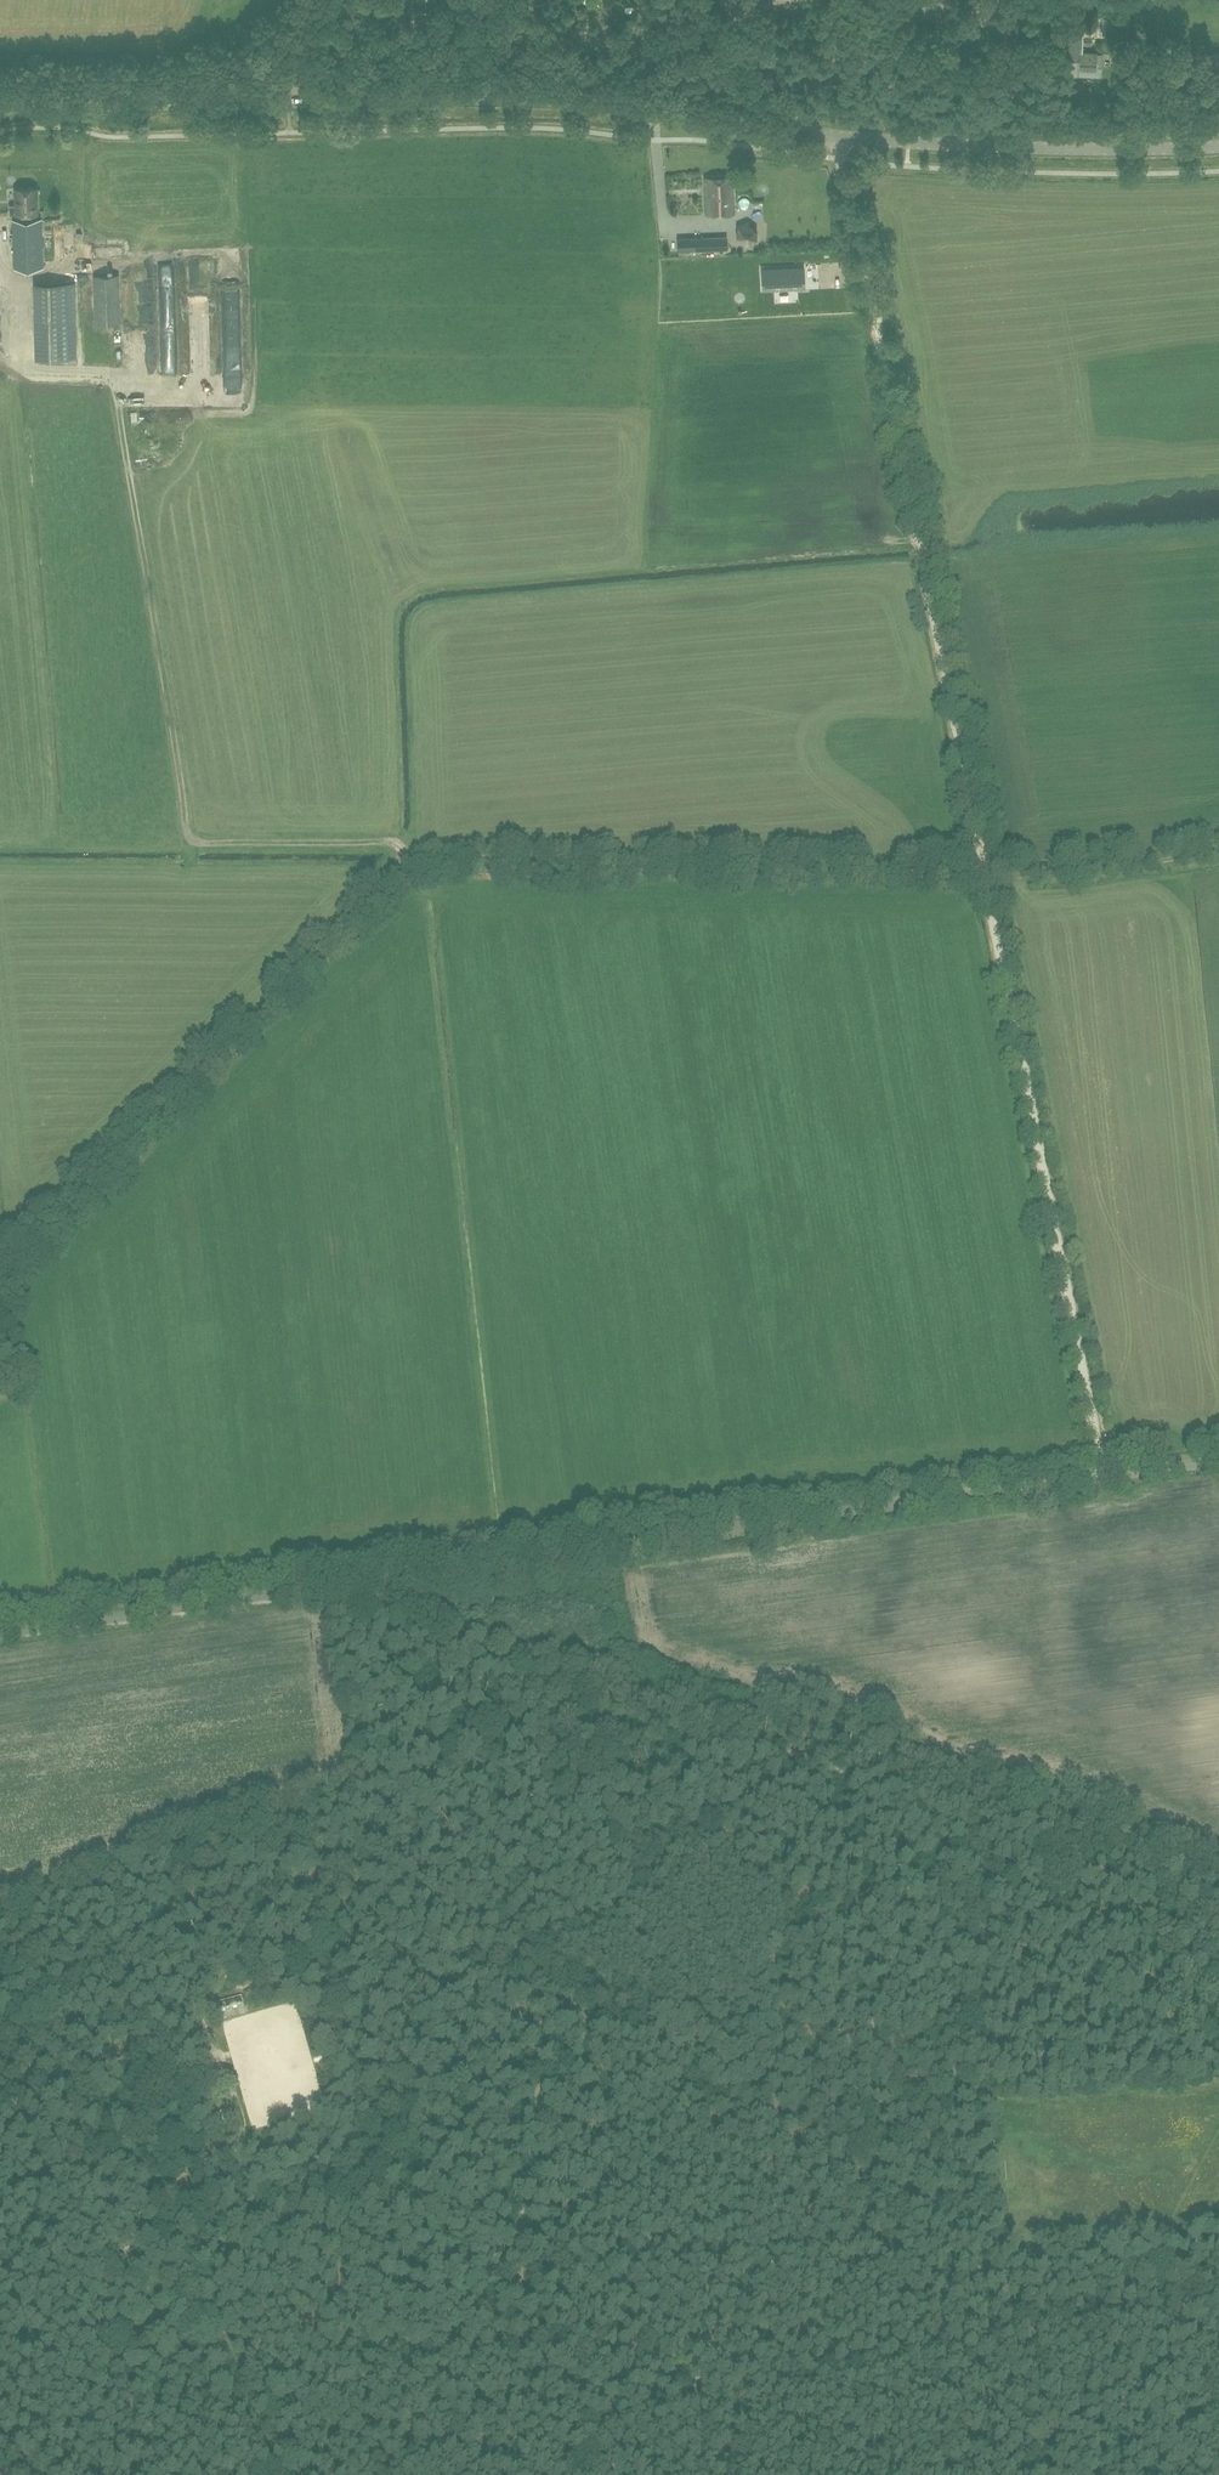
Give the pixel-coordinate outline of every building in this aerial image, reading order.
[(996,17),(997,2),(984,0),(983,16),(996,17)] [(1084,36),(1071,36),(1071,47),(1092,47),(1092,30),(1084,30),(1084,36)] [(1097,53),(1081,52),(1072,52),(1072,75),(1096,76),(1097,67),(1100,67),(1100,54),(1097,54),(1097,53)] [(733,177),(705,177),(707,215),(734,214),(733,177)] [(37,188),(16,189),(16,205),(11,205),(11,215),(22,215),(22,219),(13,219),(15,268),(44,268),(42,218),(31,219),(31,214),(38,214),(37,188)] [(759,226),(740,227),(741,242),(759,242),(759,226)] [(723,256),(723,243),(698,245),(699,257),(723,256)] [(804,288),(803,267),(763,269),(764,290),(804,288)] [(95,325),(121,323),(120,275),(93,276),(95,325)] [(76,326),(75,283),(37,284),(38,327),(76,326)] [(76,326),(38,327),(38,358),(76,357),(76,326)] [(244,2003),(242,1996),(219,2002),(221,2009),(244,2003)] [(229,2121),(225,2110),(213,2114),(217,2125),(229,2121)]
